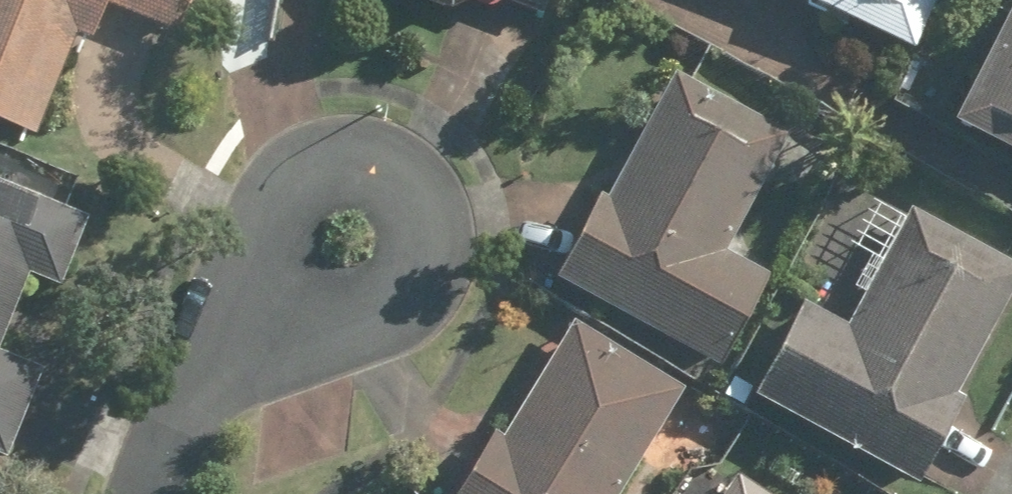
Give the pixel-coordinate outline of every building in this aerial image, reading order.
[(32,146),(74,38),(86,43),(101,4),(172,32),(185,0),(0,0),(0,133),(32,146)] [(409,1),(411,3),(412,5),(414,7),(416,9),(418,11),(420,12),(422,13),(425,14),(427,15),(430,15),(432,15),(435,16),(437,15),(440,15),(442,14),(445,13),(447,12),(449,10),(451,9),(453,7),(454,5),(456,3),(457,1),(458,0),(409,0),(409,1)] [(806,0),(800,14),(903,60),(930,0),(805,0),(806,0)] [(1011,15),(998,9),(939,133),(1011,167),(1011,12),(1011,15)] [(783,137),(664,73),(552,283),(712,368),(760,278),(720,257),(783,137)] [(0,189),(0,329),(22,278),(61,294),(89,226),(0,189)] [(746,398),(907,489),(1011,303),(1011,276),(907,216),(841,332),(798,307),(746,398)] [(455,493),(614,493),(676,391),(571,327),(501,440),(492,434),(455,493)] [(35,370),(0,355),(0,453),(35,370)] [(731,473),(719,493),(764,493),(731,473)]
